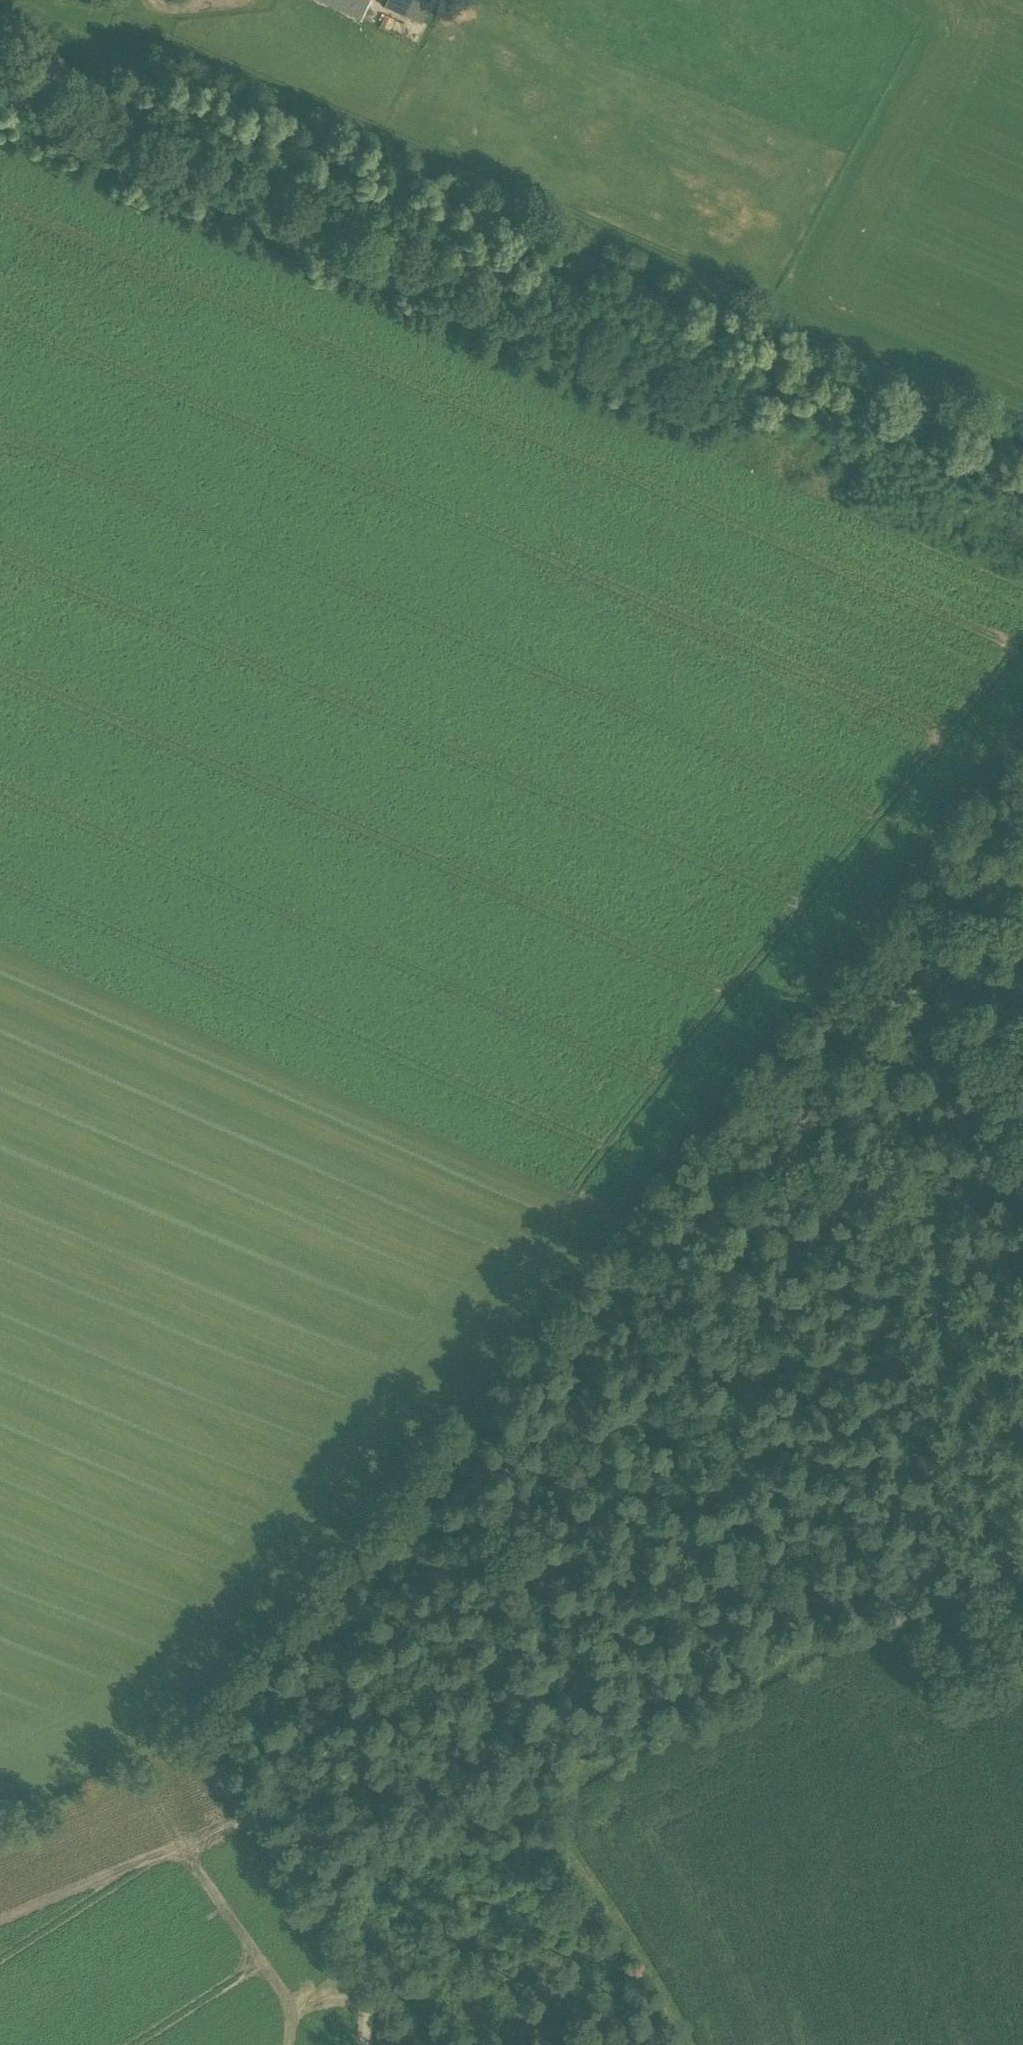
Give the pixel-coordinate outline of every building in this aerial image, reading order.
[(361,19),(369,0),(317,0),(361,19)] [(384,6),(421,22),(431,0),(386,0),(384,6)]
